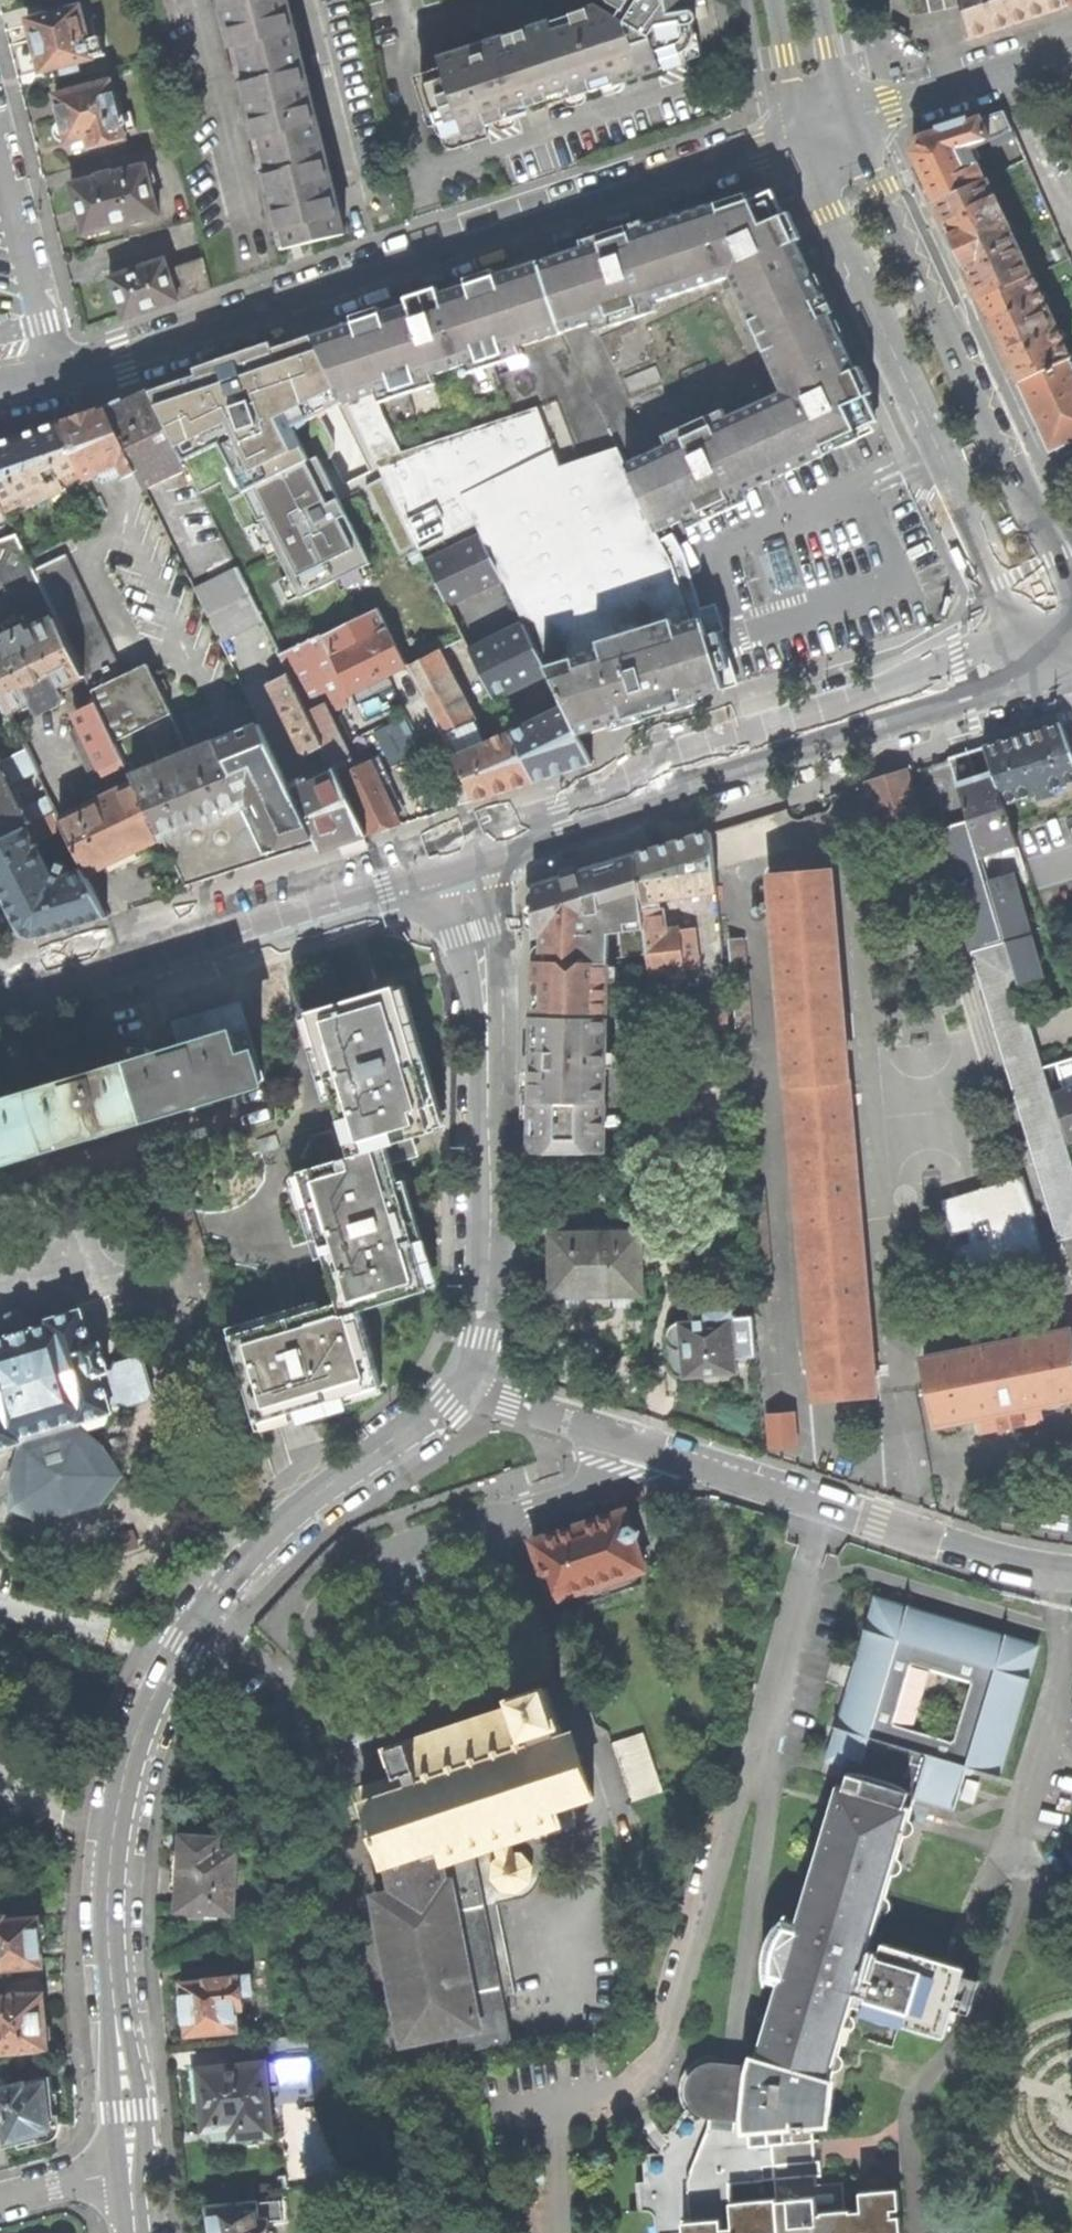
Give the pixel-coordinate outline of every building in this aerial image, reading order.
[(238,65),(300,50),(295,31),(291,32),(289,23),(287,15),(291,14),(288,0),(221,0),(233,48),(240,46),(244,61),(237,63),(238,65)] [(431,117),(436,115),(439,124),(444,143),(447,146),(450,148),(453,149),(471,143),(468,132),(486,126),(483,117),(505,110),(573,87),(576,97),(663,68),(661,60),(682,53),(687,50),(691,46),(694,40),(695,35),(695,28),(690,0),(609,0),(613,4),(609,11),(601,6),(573,15),(576,25),(477,57),(474,48),(456,54),(459,63),(431,72),(435,81),(420,86),(431,117)] [(962,6),(960,0),(913,0),(916,16),(962,6)] [(962,6),(969,40),(1016,23),(1068,5),(1067,0),(960,0),(962,6)] [(43,71),(62,66),(64,75),(80,70),(78,62),(106,55),(101,36),(91,39),(88,28),(87,28),(81,7),(30,20),(36,46),(43,71)] [(260,155),(260,157),(322,141),(315,115),(311,116),(310,111),(309,106),(313,104),(300,50),(238,65),(238,66),(245,64),(248,80),(242,81),(256,140),(263,138),(266,153),(260,155)] [(89,137),(91,147),(126,138),(125,133),(137,130),(132,111),(120,114),(111,81),(58,95),(64,119),(59,123),(57,127),(56,132),(57,135),(60,139),(64,141),(68,141),(69,143),(89,137)] [(508,119),(505,110),(483,117),(486,126),(497,122),(508,119)] [(1003,111),(981,118),(991,139),(994,147),(1015,138),(1003,111)] [(433,126),(439,124),(436,115),(431,117),(433,126)] [(971,148),(991,139),(981,118),(919,137),(913,153),(925,177),(936,201),(986,178),(971,148)] [(490,137),(486,126),(468,132),(471,143),(490,137)] [(282,249),(286,248),(308,242),(344,233),(339,215),(336,216),(333,206),(331,198),(336,196),(322,141),(260,157),(260,158),(267,156),(271,171),(264,173),(278,232),(285,230),(289,245),(282,247),(282,249)] [(111,221),(113,227),(160,215),(146,164),(114,173),(113,171),(98,175),(99,177),(72,184),(78,206),(83,228),(84,229),(111,221)] [(986,179),(986,178),(936,201),(960,253),(981,299),(1031,276),(986,179)] [(654,451),(680,507),(728,484),(865,420),(872,406),(859,379),(840,337),(837,339),(829,322),(832,320),(825,305),(819,291),(816,293),(808,277),(812,276),(791,233),(780,208),(763,200),(752,205),(747,191),(651,223),(569,250),(592,321),(729,275),(783,391),(654,451)] [(114,230),(113,227),(111,221),(84,229),(83,228),(80,229),(82,236),(84,238),(86,238),(114,230)] [(310,247),(308,242),(286,248),(289,260),(306,256),(304,248),(310,247)] [(592,321),(569,250),(540,260),(563,330),(592,321)] [(124,320),(179,301),(169,270),(165,259),(110,278),(117,299),(122,315),(124,320)] [(169,270),(179,301),(214,289),(204,259),(169,270)] [(563,330),(540,260),(437,294),(312,335),(345,403),(377,392),(563,330)] [(1033,275),(1031,276),(981,299),(1002,343),(1020,381),(1069,359),(1071,357),(1033,275)] [(303,596),(374,562),(340,491),(324,459),(334,455),(337,448),(337,439),(324,413),(345,403),(312,335),(205,373),(151,392),(186,463),(189,468),(201,492),(224,480),(258,550),(276,541),(303,596)] [(1069,359),(1020,381),(1037,418),(1051,450),(1071,441),(1071,365),(1069,359)] [(124,401),(160,477),(186,463),(151,392),(131,399),(124,401)] [(345,403),(375,462),(407,450),(377,392),(345,403)] [(145,484),(160,477),(124,401),(108,407),(139,472),(145,484)] [(476,524),(481,535),(503,579),(508,590),(524,623),(548,673),(565,708),(578,734),(583,732),(622,720),(652,711),(682,702),(724,689),(713,653),(706,656),(700,651),(691,622),(689,613),(674,562),(651,520),(625,465),(615,443),(557,464),(535,404),(407,450),(375,462),(383,477),(420,551),(476,524)] [(85,414),(61,422),(86,474),(89,481),(122,465),(129,478),(139,472),(108,407),(85,414)] [(0,443),(0,494),(6,507),(8,511),(34,498),(37,504),(60,493),(58,487),(86,474),(61,422),(20,436),(0,443)] [(651,520),(680,507),(654,451),(625,465),(651,520)] [(189,468),(186,463),(160,477),(145,484),(148,489),(189,468)] [(420,551),(383,477),(369,483),(407,557),(420,551)] [(58,616),(35,567),(18,532),(0,538),(0,574),(5,576),(9,590),(25,626),(27,631),(58,616)] [(494,583),(503,579),(481,535),(426,563),(447,605),(479,590),(494,583)] [(964,570),(968,568),(958,547),(949,551),(957,567),(960,572),(964,570)] [(64,555),(35,567),(58,616),(86,676),(93,690),(123,676),(64,555)] [(686,555),(674,562),(689,613),(702,609),(686,555)] [(238,567),(211,579),(214,586),(198,593),(221,641),(264,620),(238,567)] [(214,586),(211,579),(195,587),(198,593),(214,586)] [(499,594),(508,590),(503,579),(494,583),(499,594)] [(524,623),(508,590),(499,594),(494,583),(479,590),(501,634),(524,623)] [(501,634),(479,590),(447,605),(464,639),(469,650),(501,634)] [(332,652),(388,626),(380,608),(281,654),(285,663),(327,644),(332,652)] [(58,616),(27,631),(25,626),(10,634),(12,640),(0,646),(0,693),(10,713),(34,702),(40,712),(42,714),(65,703),(66,699),(61,688),(86,676),(58,616)] [(703,618),(691,622),(700,651),(706,656),(713,653),(708,636),(703,618)] [(548,673),(524,623),(501,634),(469,650),(495,700),(535,680),(548,673)] [(406,661),(388,626),(332,652),(349,687),(377,674),(406,661)] [(352,693),(349,687),(332,652),(327,644),(285,663),(290,672),(310,713),(325,706),(352,693)] [(439,725),(467,713),(450,680),(430,657),(409,668),(439,725)] [(99,703),(117,740),(148,726),(173,713),(149,664),(123,676),(93,690),(99,703)] [(306,755),(326,745),(310,713),(290,672),(270,682),(306,755)] [(565,708),(548,673),(535,680),(552,715),(565,708)] [(82,726),(107,775),(129,764),(117,740),(99,703),(76,714),(82,726)] [(356,768),(344,743),(332,719),(325,706),(310,713),(326,745),(336,766),(341,776),(343,775),(356,768)] [(578,734),(565,708),(552,715),(512,734),(536,783),(562,774),(592,764),(578,734)] [(487,744),(467,713),(439,725),(455,757),(487,744)] [(332,719),(344,743),(353,738),(342,715),(332,719)] [(260,722),(217,740),(218,743),(245,805),(264,849),(287,841),(282,847),(271,851),(273,859),(293,852),(320,844),(292,786),(260,722)] [(984,746),(994,773),(1004,803),(1036,793),(1038,799),(1057,794),(1055,787),(1071,782),(1071,751),(1066,734),(1061,723),(1024,734),(984,746)] [(96,781),(107,775),(82,726),(71,731),(96,781)] [(163,763),(148,726),(117,740),(129,764),(134,776),(156,766),(163,763)] [(512,734),(487,744),(455,757),(477,801),(504,793),(536,783),(512,734)] [(198,751),(218,743),(217,740),(163,763),(156,766),(161,774),(202,759),(198,751)] [(245,805),(218,743),(198,751),(202,759),(161,774),(156,766),(134,776),(136,781),(164,838),(245,805)] [(958,755),(950,757),(955,777),(979,853),(1017,841),(1011,824),(1004,803),(994,773),(979,778),(970,751),(958,755)] [(379,757),(356,768),(343,775),(371,834),(388,829),(402,824),(379,777),(387,773),(379,757)] [(950,757),(935,762),(941,781),(955,777),(950,757)] [(34,823),(26,807),(3,762),(0,763),(0,840),(29,826),(34,823)] [(348,843),(371,834),(343,775),(341,776),(336,766),(292,786),(320,844),(324,852),(348,843)] [(869,782),(882,825),(919,813),(906,771),(885,777),(869,782)] [(61,818),(86,867),(89,874),(126,857),(164,838),(136,781),(61,818)] [(26,807),(34,823),(58,811),(51,797),(36,804),(35,803),(26,807)] [(264,849),(245,805),(164,838),(182,876),(264,849)] [(1034,816),(1011,824),(1017,841),(1021,853),(1043,846),(1038,834),(1040,833),(1034,816)] [(36,938),(62,931),(110,917),(89,874),(86,867),(63,879),(54,875),(29,826),(0,840),(0,885),(24,933),(36,938)] [(652,972),(699,966),(693,928),(669,931),(665,906),(661,906),(660,899),(718,891),(712,830),(676,842),(637,854),(649,954),(652,972)] [(226,874),(273,859),(271,851),(282,847),(287,841),(264,849),(182,876),(186,886),(200,882),(226,874)] [(558,878),(535,885),(534,934),(543,935),(542,959),(534,959),(533,1001),(545,1002),(545,1015),(533,1015),(531,1098),(531,1152),(607,1151),(607,1101),(613,1101),(614,1051),(609,1051),(609,980),(615,980),(616,930),(625,931),(630,953),(649,954),(637,854),(579,871),(558,878)] [(793,1136),(815,1398),(875,1392),(831,870),(801,873),(771,875),(789,1082),(791,1082),(795,1136),(793,1136)] [(1012,872),(988,880),(1019,980),(1043,973),(1012,872)] [(738,1038),(750,1037),(742,940),(731,940),(731,942),(732,943),(733,952),(732,954),(733,956),(734,965),(733,965),(733,968),(734,969),(735,978),(733,980),(733,985),(736,988),(737,996),(735,997),(735,1000),(737,1002),(737,1010),(736,1011),(736,1013),(738,1013),(739,1022),(738,1023),(738,1025),(739,1026),(739,1035),(738,1035),(738,1038)] [(973,951),(996,1027),(1028,1017),(1004,941),(973,951)] [(311,1014),(303,1016),(327,1099),(336,1097),(354,1156),(301,1172),(302,1174),(294,1176),(319,1260),(327,1257),(341,1302),(232,1335),(262,1430),(321,1412),(382,1393),(380,1384),(382,1384),(361,1311),(432,1290),(432,1288),(439,1285),(418,1214),(407,1179),(399,1182),(394,1164),(421,1156),(416,1137),(441,1130),(440,1128),(449,1125),(428,1057),(406,986),(398,988),(397,986),(350,1000),(310,1012),(311,1014)] [(657,1031),(730,1023),(727,992),(655,1000),(656,1011),(657,1031)] [(533,1009),(533,1015),(545,1015),(545,1002),(533,1001),(533,1009)] [(996,1027),(1043,1182),(1071,1174),(1071,1163),(1028,1017),(996,1027)] [(264,1080),(256,1056),(241,1060),(233,1036),(182,1051),(84,1081),(0,1106),(0,1160),(264,1080)] [(1054,1092),(1068,1140),(1071,1139),(1071,1086),(1054,1092)] [(1059,1237),(1071,1233),(1071,1174),(1043,1182),(1059,1237)] [(1029,1177),(949,1200),(959,1235),(967,1233),(978,1273),(1051,1252),(1029,1177)] [(601,1234),(553,1235),(554,1265),(554,1293),(640,1291),(639,1226),(601,1227),(601,1234)] [(10,1496),(14,1508),(48,1519),(53,1503),(61,1503),(70,1502),(79,1500),(88,1494),(102,1504),(113,1489),(124,1474),(114,1440),(105,1447),(81,1427),(80,1422),(85,1422),(91,1427),(107,1423),(109,1413),(113,1412),(111,1405),(123,1402),(125,1405),(128,1406),(132,1406),(152,1400),(155,1397),(156,1394),(146,1360),(143,1357),(140,1356),(117,1361),(113,1365),(113,1369),(110,1369),(102,1344),(93,1346),(82,1310),(49,1320),(50,1325),(35,1330),(29,1308),(2,1317),(9,1338),(0,1340),(0,1504),(10,1496)] [(681,1320),(671,1325),(667,1335),(669,1364),(675,1372),(685,1376),(710,1374),(739,1371),(737,1357),(757,1355),(753,1314),(734,1316),(734,1308),(703,1311),(703,1319),(681,1320)] [(936,1422),(980,1414),(983,1430),(1011,1425),(1042,1418),(1039,1402),(1071,1396),(1071,1341),(1070,1329),(923,1357),(936,1422)] [(769,1414),(772,1444),(796,1442),(793,1411),(769,1414)] [(553,1603),(645,1572),(636,1543),(641,1533),(631,1526),(626,1511),(574,1528),(532,1542),(553,1603)] [(899,2216),(891,2217),(890,2209),(899,2208),(898,2188),(860,2191),(862,2211),(851,2211),(851,2210),(845,2210),(842,2183),(815,2184),(815,2176),(819,2176),(819,2161),(813,2161),(811,2132),(805,2132),(805,2124),(829,2124),(832,2081),(830,2081),(853,2004),(864,2008),(863,2011),(945,2037),(967,1966),(884,1941),(883,1946),(872,1943),(912,1807),(915,1807),(916,1803),(918,1795),(957,1808),(967,1773),(974,1776),(976,1768),(1000,1776),(1040,1647),(959,1621),(880,1597),(832,1759),(846,1764),(757,2059),(749,2058),(747,2067),(695,2061),(689,2065),(683,2072),(678,2084),(678,2093),(680,2102),(685,2111),(670,2131),(667,2136),(674,2140),(673,2145),(671,2149),(667,2152),(641,2154),(644,2181),(636,2182),(638,2210),(648,2210),(652,2214),(655,2218),(656,2232),(901,2232),(899,2216)] [(581,1755),(580,1755),(576,1744),(577,1743),(574,1734),(565,1737),(549,1689),(516,1700),(519,1711),(477,1724),(477,1722),(453,1729),(454,1732),(412,1746),(411,1743),(387,1751),(395,1777),(362,1788),(363,1791),(361,1792),(386,1866),(389,1865),(440,1849),(445,1865),(488,1850),(496,1848),(500,1859),(498,1862),(495,1866),(494,1872),(494,1877),(496,1882),(498,1885),(502,1889),(509,1892),(516,1893),(522,1892),(527,1888),(531,1882),(533,1876),(533,1870),(531,1863),(526,1858),(521,1854),(514,1853),(511,1842),(561,1825),(556,1810),(595,1797),(592,1788),(591,1788),(587,1778),(588,1777),(587,1771),(585,1771),(582,1761),(583,1761),(581,1755)] [(631,1803),(663,1793),(643,1734),(611,1745),(631,1803)] [(180,1911),(235,1914),(237,1851),(219,1850),(219,1838),(183,1836),(181,1875),(180,1911)] [(517,1994),(488,1850),(445,1865),(440,1849),(389,1865),(388,1896),(375,1898),(404,2045),(461,2034),(465,2049),(511,2040),(501,1997),(517,1994)] [(44,1965),(43,1948),(42,1939),(44,1939),(46,1935),(45,1924),(43,1922),(40,1922),(40,1917),(6,1920),(6,1916),(0,1917),(0,1969),(44,1965)] [(188,2036),(237,2032),(236,2010),(244,2009),(243,1995),(253,1994),(252,1975),(206,1980),(206,1982),(184,1985),(186,2012),(188,2036)] [(50,2049),(50,2043),(54,2038),(53,2026),(47,2022),(46,2010),(45,1994),(26,1995),(26,1994),(8,1995),(8,1997),(0,1997),(0,2052),(50,2049)] [(226,2140),(285,2134),(281,2089),(313,2086),(309,2036),(244,2043),(246,2060),(257,2059),(258,2065),(192,2071),(193,2084),(195,2103),(202,2102),(205,2130),(224,2128),(226,2140)] [(5,2148),(50,2136),(58,2126),(55,2100),(53,2076),(0,2090),(0,2128),(5,2148)] [(268,2221),(284,2219),(283,2200),(208,2207),(206,2213),(208,2228),(211,2232),(269,2232),(268,2221)]
